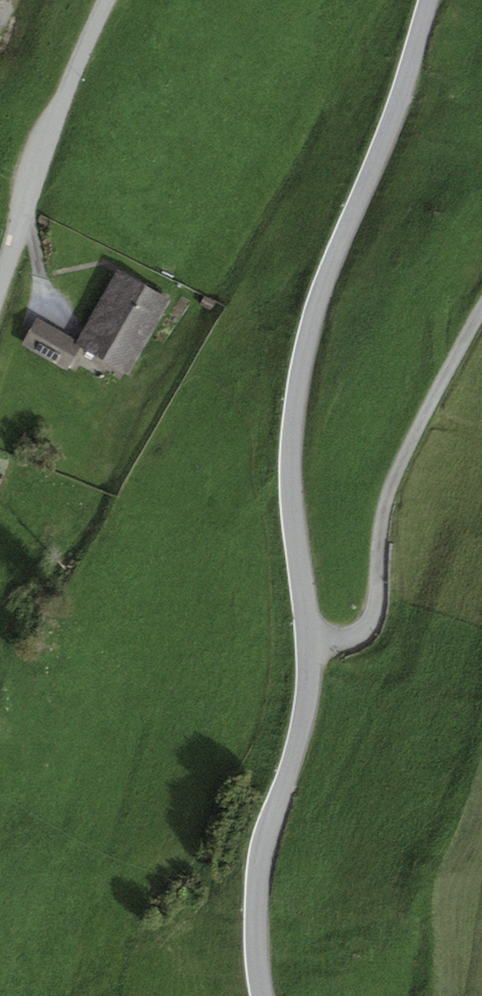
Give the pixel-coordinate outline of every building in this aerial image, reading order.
[(171,299),(118,270),(78,341),(75,344),(81,347),(129,374),(171,299)] [(78,341),(37,318),(22,345),(68,370),(81,347),(75,344),(78,341)]
